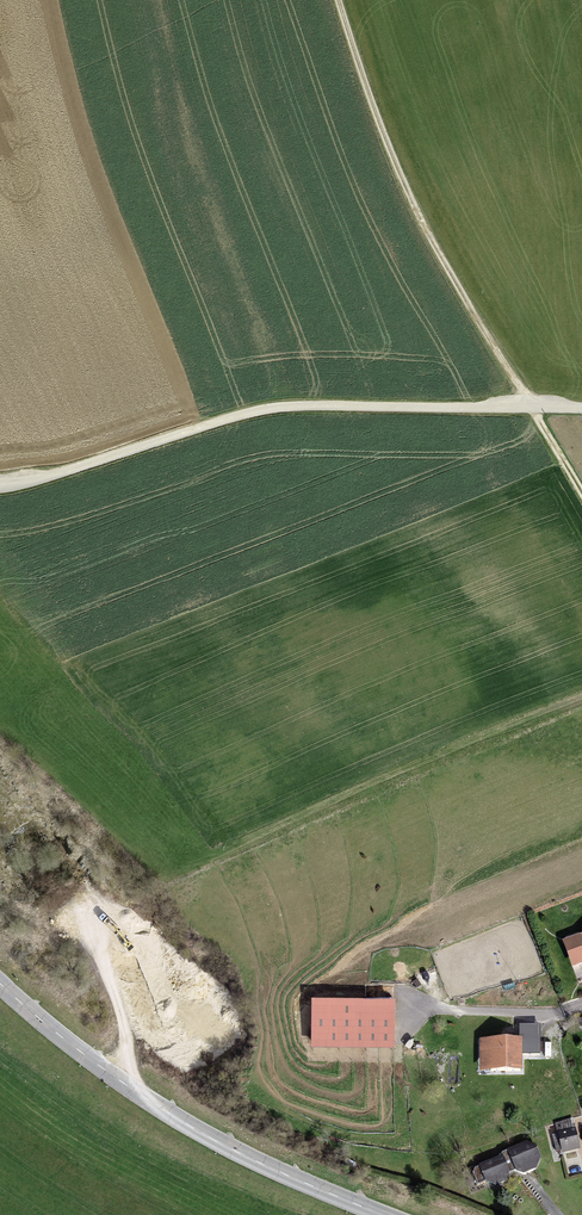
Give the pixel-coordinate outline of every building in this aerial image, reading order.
[(564,941),(573,964),(581,961),(581,934),(564,941)] [(392,1002),(313,1002),(313,1045),(392,1046),(392,1002)] [(520,1040),(520,1054),(540,1054),(540,1025),(520,1025),(520,1040)] [(520,1040),(490,1040),(490,1071),(520,1071),(520,1054),(520,1040)] [(575,1127),(558,1131),(563,1153),(580,1149),(575,1127)] [(502,1157),(480,1166),(484,1181),(497,1186),(507,1182),(509,1173),(515,1171),(523,1174),(536,1169),(541,1159),(533,1140),(502,1153),(502,1157)]
